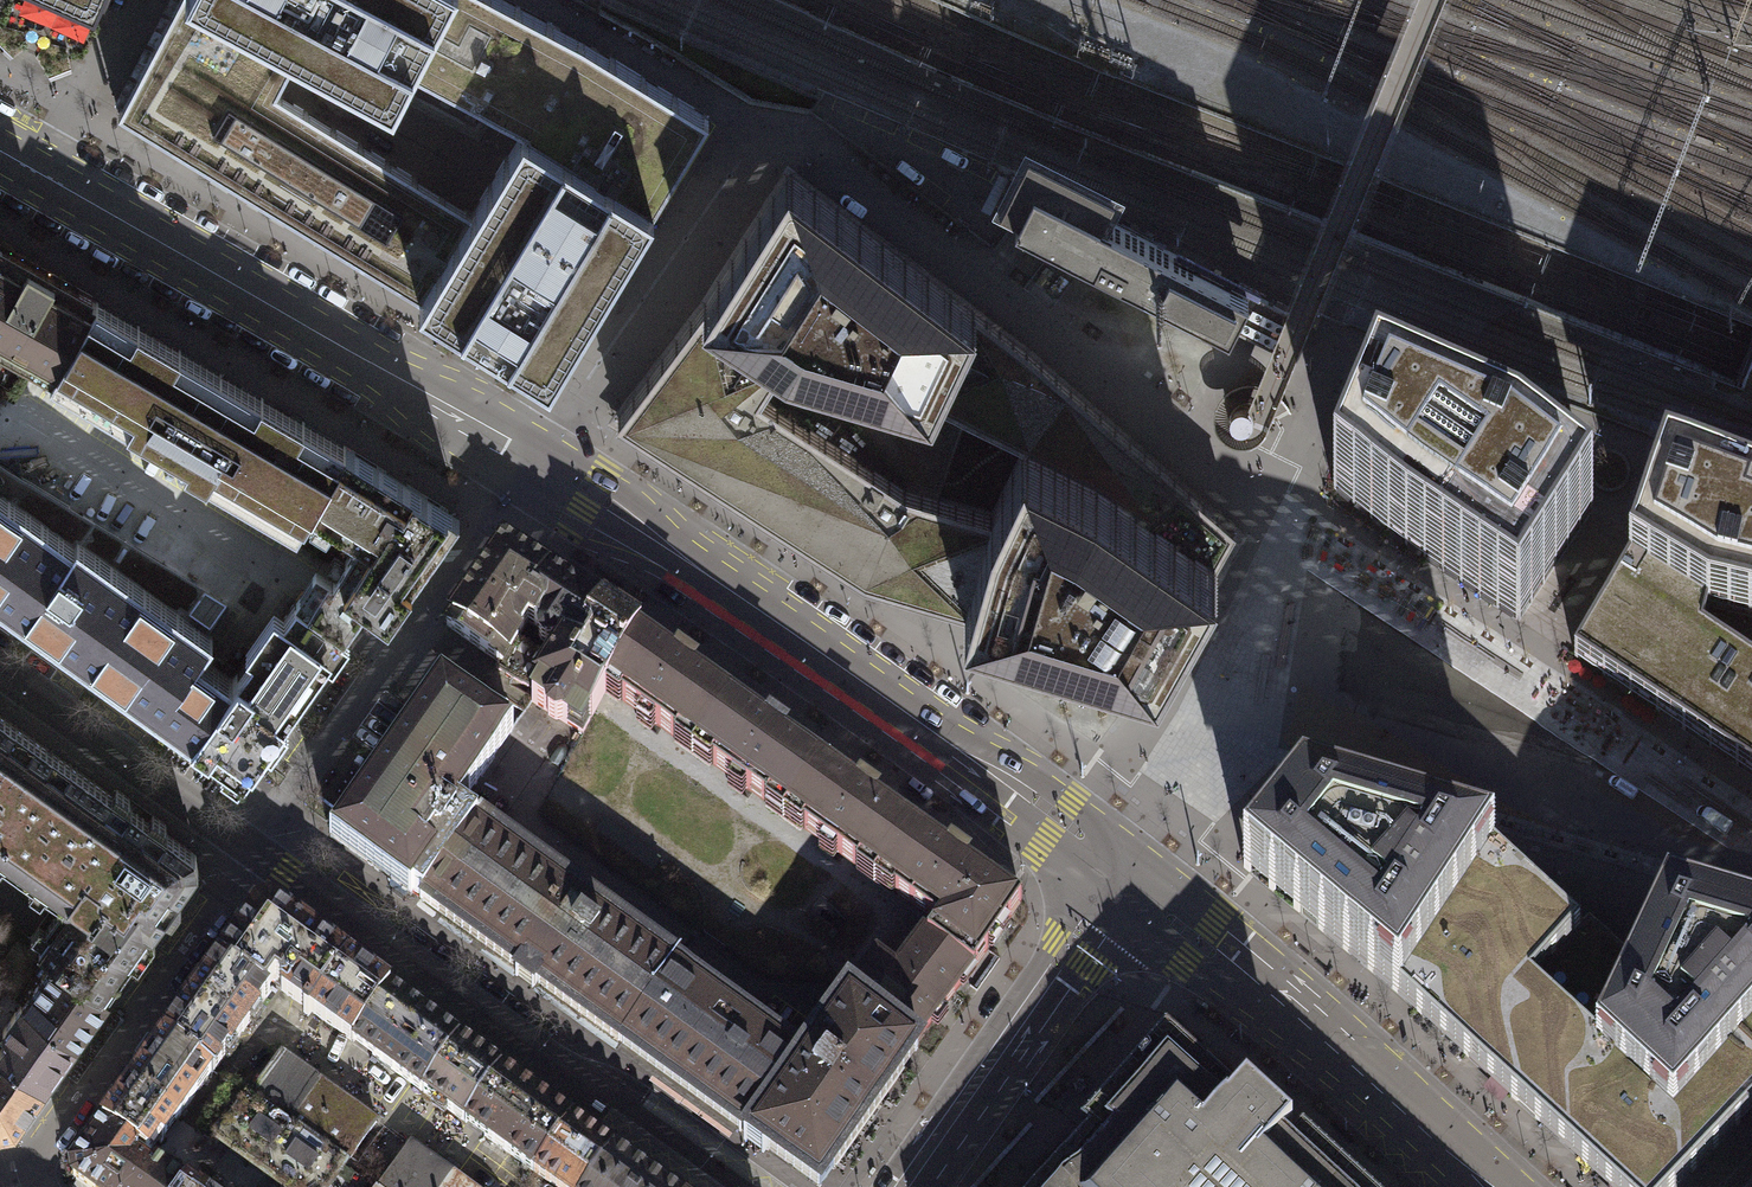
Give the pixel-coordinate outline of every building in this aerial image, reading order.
[(276,93),(300,48),(209,0),(179,0),(118,114),(364,264),(389,279),(419,298),(439,266),(472,212),(466,209),(442,194),(418,179),(276,93)] [(445,0),(209,0),(300,48),(393,97),(409,67),(445,0)] [(523,127),(653,207),(709,117),(609,56),(582,39),(552,24),(507,0),(445,0),(409,67),(497,113),(507,119),(518,124),(523,127)] [(638,233),(653,207),(523,127),(472,212),(439,266),(419,298),(460,323),(549,378),(638,233)] [(1248,291),(1101,217),(1114,190),(1028,147),(1000,202),(1019,211),(1015,220),(1229,327),(1248,291)] [(1049,416),(1071,386),(1030,351),(977,310),(953,292),(880,238),(788,169),(715,282),(701,304),(784,358),(932,402),(965,418),(1022,445),(1024,441),(1028,444),(1049,416)] [(998,169),(980,204),(989,209),(1007,173),(998,169)] [(96,300),(77,289),(0,247),(0,349),(51,378),(96,300)] [(1293,360),(1311,324),(1248,291),(1229,327),(1293,360)] [(310,507),(345,446),(247,387),(173,344),(96,300),(51,378),(49,380),(188,460),(184,466),(296,531),(310,507)] [(932,402),(784,358),(701,304),(615,417),(631,427),(657,444),(683,460),(712,479),(743,499),(786,527),(812,544),(862,576),(868,578),(880,581),(895,586),(911,590),(926,595),(942,599),(964,605),(991,510),(938,494),(965,418),(932,402)] [(1022,445),(991,510),(964,605),(994,614),(1056,633),(1159,662),(1218,561),(1236,529),(1170,472),(1071,386),(1049,416),(1028,444),(1024,441),(1022,445)] [(1425,560),(1519,622),(1593,509),(1520,452),(1376,391),(1333,491),(1405,547),(1425,560)] [(301,589),(350,624),(365,603),(388,617),(460,516),(345,446),(310,507),(357,538),(332,577),(316,567),(301,589)] [(1665,465),(1629,565),(1574,658),(1659,714),(1670,722),(1682,729),(1751,776),(1751,665),(1737,655),(1720,645),(1703,634),(1708,613),(1751,623),(1751,496),(1665,465)] [(233,679),(200,655),(213,635),(208,632),(227,602),(21,475),(7,495),(0,490),(0,602),(192,738),(233,679)] [(543,573),(495,540),(463,588),(439,622),(501,664),(517,639),(513,636),(521,625),(528,630),(545,606),(528,595),(543,573)] [(564,586),(543,573),(528,595),(545,606),(528,630),(553,646),(575,661),(588,640),(576,632),(593,605),(564,586)] [(233,679),(192,738),(243,775),(265,745),(271,748),(287,725),(283,720),(344,633),(350,624),(301,589),(284,616),(273,609),(246,648),(252,652),(233,679)] [(615,618),(593,605),(576,632),(588,640),(575,661),(605,679),(638,633),(615,618)] [(681,664),(638,633),(605,679),(602,683),(690,746),(726,696),(681,664)] [(1295,635),(1296,677),(1352,675),(1350,633),(1295,635)] [(602,683),(605,679),(575,661),(553,646),(540,667),(527,689),(533,692),(523,708),(575,739),(602,683)] [(514,973),(620,1046),(676,969),(678,967),(453,809),(504,737),(508,732),(437,681),(431,689),(324,838),(363,866),(514,973)] [(770,727),(726,696),(690,746),(782,811),(818,761),(770,727)] [(102,995),(176,899),(175,888),(193,863),(190,845),(180,840),(3,712),(0,712),(0,866),(52,905),(27,938),(54,959),(102,995)] [(818,761),(782,811),(873,876),(908,826),(859,790),(818,761)] [(1612,1186),(1678,1186),(1751,1110),(1751,926),(1711,914),(1667,901),(1638,962),(1625,990),(1618,984),(1614,987),(1607,980),(1609,975),(1603,970),(1599,973),(1589,964),(1592,960),(1586,955),(1582,958),(1574,950),(1577,946),(1571,940),(1580,930),(1564,916),(1550,903),(1494,851),(1449,837),(1400,823),(1352,809),(1303,795),(1243,868),(1323,932),(1398,992),(1612,1186)] [(888,892),(933,924),(971,870),(952,857),(908,826),(873,876),(891,888),(888,892)] [(971,870),(933,924),(924,936),(967,966),(987,938),(1014,901),(971,870)] [(1625,990),(1638,962),(1589,917),(1584,923),(1555,898),(1550,903),(1580,930),(1571,940),(1577,946),(1574,950),(1582,958),(1586,955),(1592,960),(1589,964),(1599,973),(1603,970),(1609,975),(1607,980),(1614,987),(1618,984),(1625,990)] [(255,909),(221,959),(264,991),(274,978),(284,984),(281,990),(310,1011),(348,959),(334,949),(273,906),(255,909)] [(924,936),(920,933),(892,973),(871,958),(848,996),(915,1046),(951,989),(967,966),(924,936)] [(102,995),(54,959),(1,1026),(6,1035),(0,1042),(0,1123),(12,1121),(54,1062),(89,1013),(102,995)] [(165,1037),(212,1071),(269,994),(264,991),(221,959),(196,993),(165,1037)] [(390,990),(348,959),(310,1011),(353,1041),(390,990)] [(676,969),(620,1046),(818,1186),(821,1186),(914,1053),(918,1048),(915,1046),(848,996),(843,1003),(800,1063),(775,1047),(777,1042),(676,969)] [(390,990),(353,1041),(364,1049),(423,1092),(460,1041),(401,998),(390,990)] [(1302,1136),(1290,1149),(1284,1143),(1292,1134),(1246,1092),(1238,1102),(1166,1036),(1164,1039),(1108,1101),(1081,1131),(1088,1138),(1043,1186),(1359,1186),(1302,1136)] [(102,1125),(138,1150),(145,1156),(157,1140),(161,1143),(171,1129),(212,1071),(165,1037),(139,1073),(122,1096),(102,1125)] [(460,1041),(423,1092),(465,1122),(502,1071),(460,1041)] [(289,1126),(321,1082),(306,1072),(280,1054),(249,1097),(289,1126)] [(502,1071),(465,1122),(474,1129),(535,1172),(571,1121),(511,1078),(502,1071)] [(321,1082),(289,1126),(344,1166),(376,1122),(348,1102),(321,1082)] [(249,1097),(231,1085),(199,1129),(270,1180),(280,1186),(329,1186),(344,1166),(289,1126),(249,1097)] [(571,1121),(535,1172),(556,1186),(588,1186),(614,1151),(571,1121)] [(185,1185),(154,1165),(151,1169),(134,1156),(138,1150),(102,1125),(71,1168),(72,1179),(83,1186),(184,1186),(185,1185)] [(451,1177),(433,1163),(409,1146),(380,1186),(444,1186),(451,1177)] [(622,1157),(614,1151),(588,1186),(664,1186),(622,1157)] [(444,1186),(466,1186),(465,1186),(451,1177),(444,1186)]
